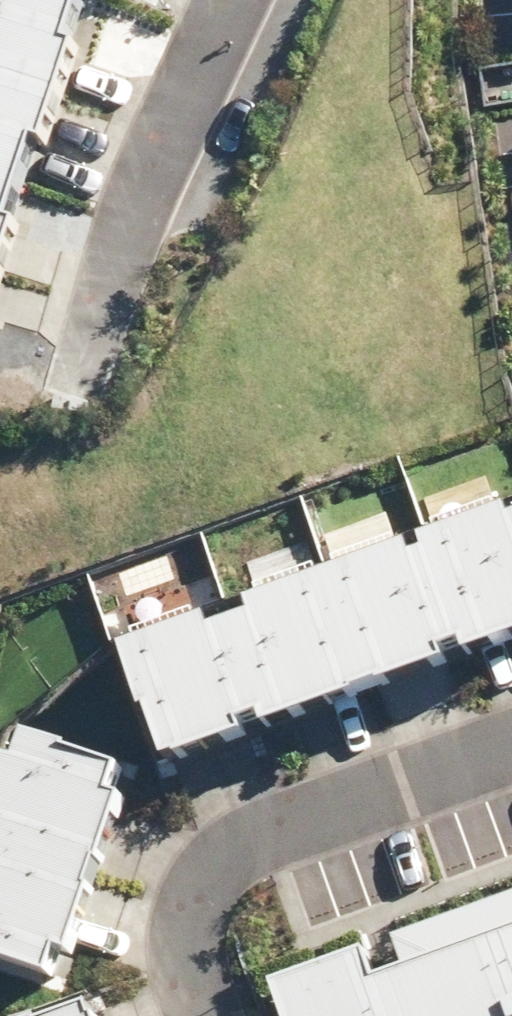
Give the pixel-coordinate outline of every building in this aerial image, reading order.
[(85,0),(0,0),(0,71),(69,93),(85,46),(72,42),(85,0)] [(69,93),(0,71),(0,170),(28,179),(41,138),(54,142),(69,93)] [(28,179),(0,170),(0,268),(9,271),(26,220),(16,217),(28,179)] [(9,271),(0,268),(0,299),(9,271)] [(432,521),(479,651),(511,639),(511,493),(432,521)] [(432,521),(330,558),(376,688),(479,651),(432,521)] [(330,558),(227,595),(274,724),(376,688),(330,558)] [(227,595),(125,631),(172,761),(274,724),(227,595)] [(20,727),(0,790),(0,838),(106,870),(139,764),(20,727)] [(0,838),(0,955),(72,977),(106,870),(0,838)] [(279,983),(291,1015),(511,1015),(511,896),(406,936),(415,960),(384,971),(375,948),(279,983)] [(98,1000),(51,1015),(103,1015),(98,1000)]
